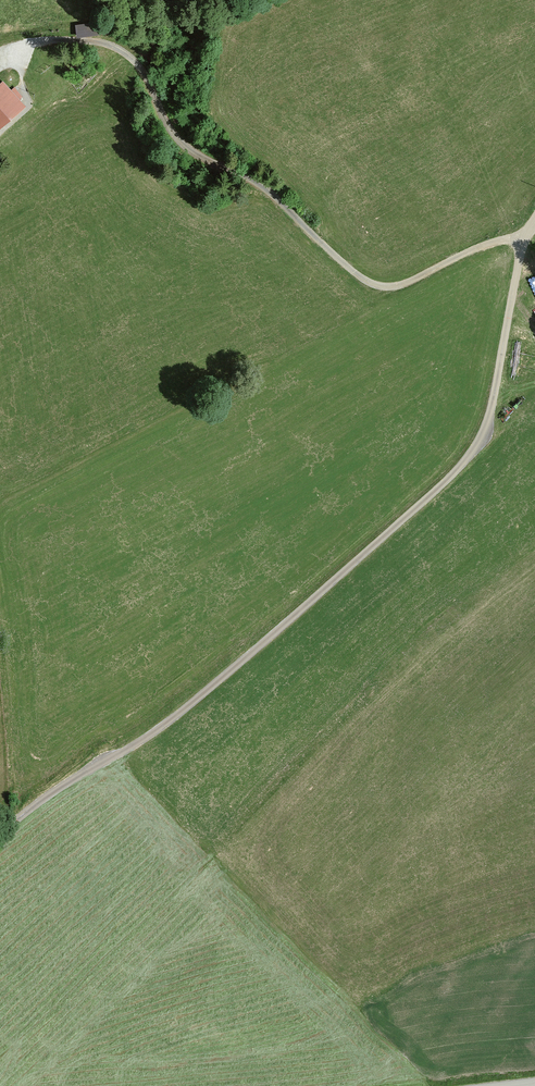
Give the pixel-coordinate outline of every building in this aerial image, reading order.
[(101,32),(110,31),(110,20),(100,21),(101,32)] [(77,23),(78,35),(100,33),(99,21),(77,23)] [(0,84),(0,130),(26,106),(4,81),(0,84)]
